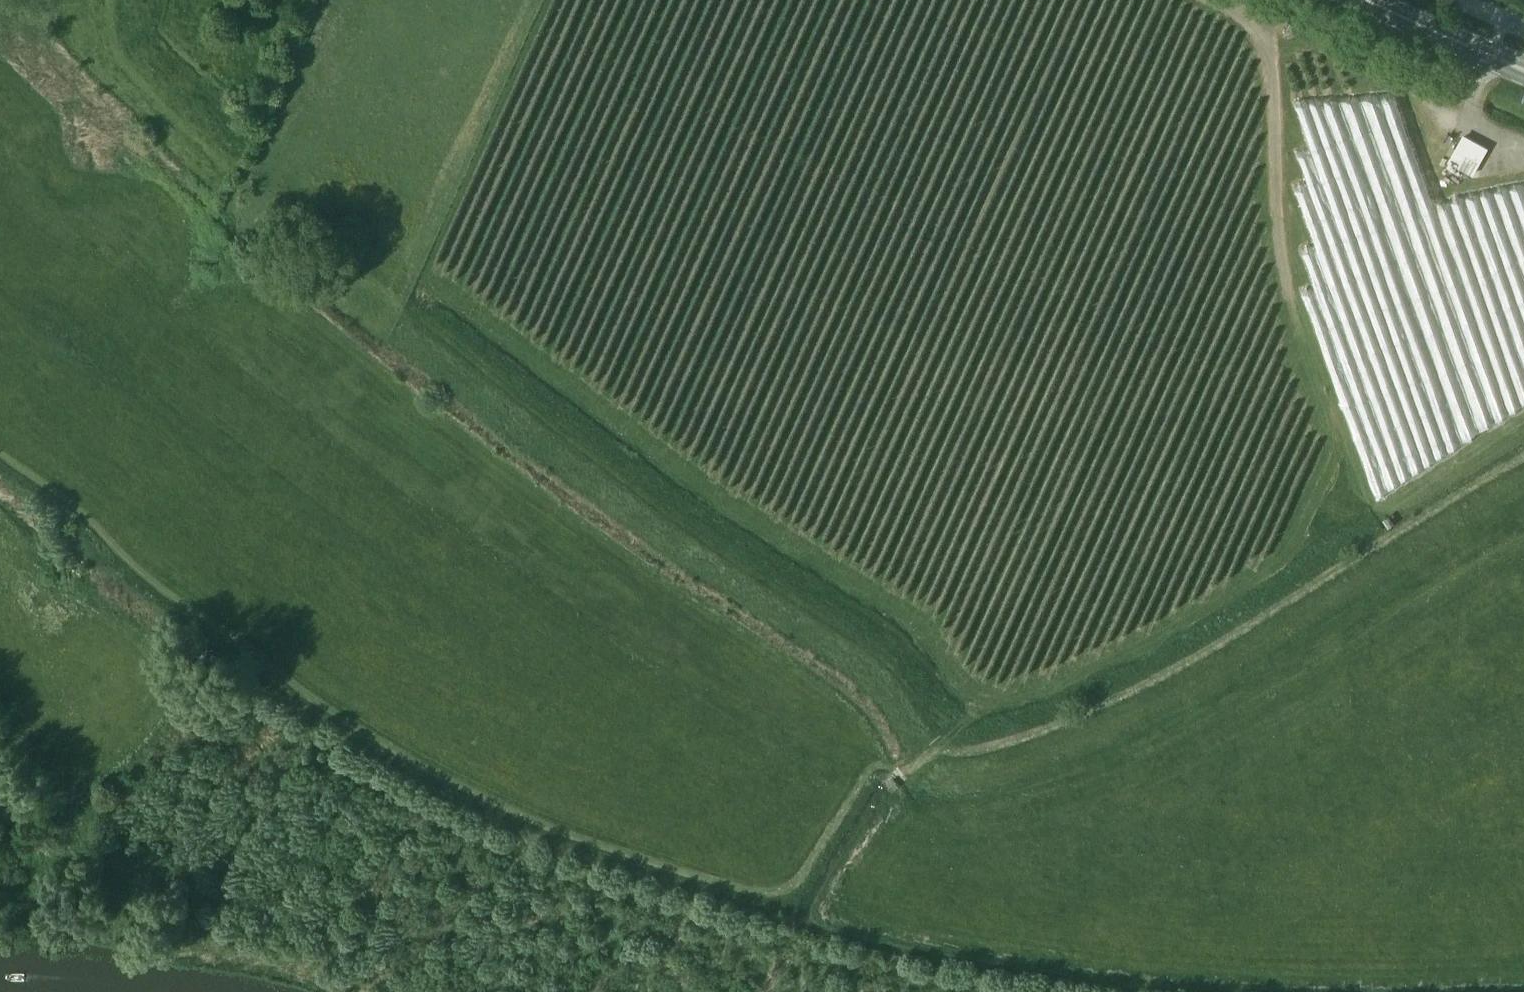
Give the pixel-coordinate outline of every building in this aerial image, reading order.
[(1451,160),(1477,173),(1492,145),(1466,132),(1451,160)]
